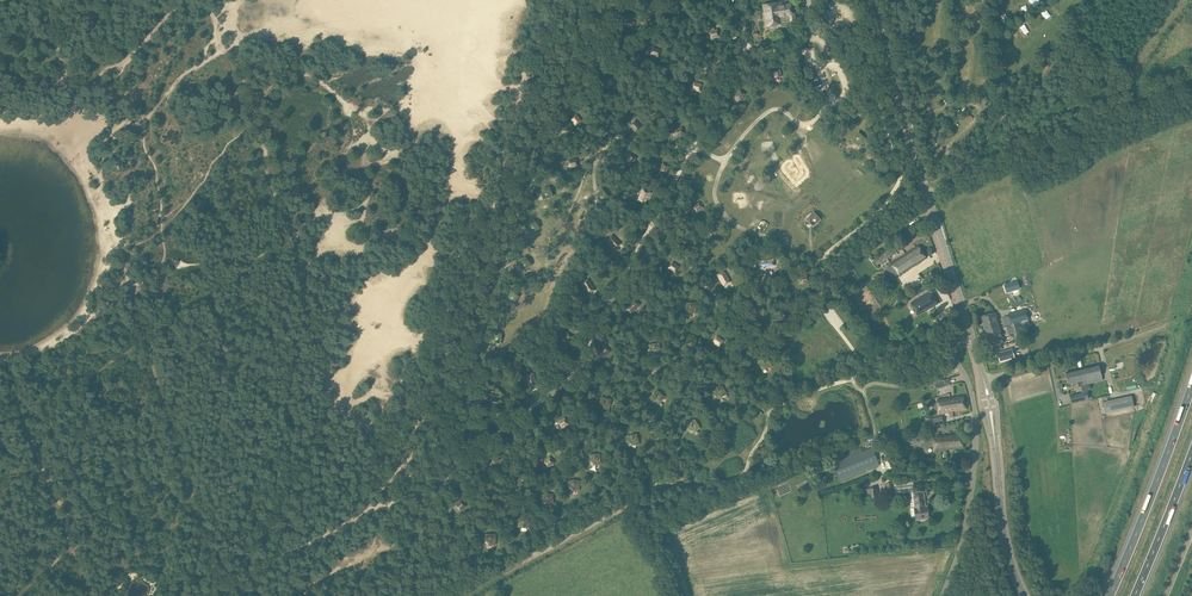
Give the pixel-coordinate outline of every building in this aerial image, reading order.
[(770,25),(779,24),(780,24),(781,25),(783,27),(787,26),(789,23),(789,22),(792,22),(794,21),(796,21),(795,20),(795,18),(793,18),(791,3),(776,6),(776,3),(770,4),(764,5),(765,12),(767,26),(770,25)] [(680,13),(679,5),(671,6),(671,14),(680,13)] [(635,21),(627,19),(625,27),(633,29),(635,21)] [(1022,24),(1025,30),(1030,27),(1027,21),(1022,24)] [(718,29),(714,30),(713,25),(708,26),(710,31),(709,31),(711,39),(720,37),(718,29)] [(661,50),(653,47),(650,55),(659,57),(661,50)] [(782,76),(780,68),(772,70),(775,78),(782,76)] [(615,83),(611,76),(603,80),(608,88),(615,83)] [(702,84),(694,82),(692,89),(700,92),(702,84)] [(747,94),(740,89),(735,96),(741,101),(747,94)] [(582,121),(577,114),(570,119),(576,126),(582,121)] [(642,127),(636,120),(629,125),(635,132),(642,127)] [(738,125),(729,129),(733,138),(742,134),(738,125)] [(685,134),(683,127),(675,129),(677,137),(685,134)] [(858,131),(851,140),(859,147),(867,139),(858,131)] [(637,157),(630,153),(626,161),(633,165),(637,157)] [(578,167),(577,158),(568,160),(569,168),(578,167)] [(670,165),(663,162),(660,170),(667,173),(670,165)] [(549,187),(540,190),(544,199),(553,196),(549,187)] [(602,189),(595,195),(601,203),(608,197),(602,189)] [(649,196),(641,192),(637,200),(645,204),(649,196)] [(704,207),(699,201),(692,207),(697,213),(704,207)] [(785,212),(776,215),(779,224),(788,221),(785,212)] [(814,212),(807,219),(813,226),(820,219),(814,212)] [(534,220),(526,225),(532,233),(540,228),(534,220)] [(719,232),(714,225),(707,231),(712,237),(719,232)] [(622,244),(613,234),(606,240),(615,249),(622,244)] [(915,265),(926,258),(918,245),(907,252),(915,265)] [(897,251),(894,247),(874,260),(877,264),(897,251)] [(907,252),(891,263),(892,265),(887,268),(893,278),(899,274),(899,275),(915,265),(907,252)] [(518,263),(523,271),(531,265),(525,257),(518,263)] [(776,266),(774,258),(766,259),(767,267),(776,266)] [(680,266),(673,262),(668,268),(675,273),(680,266)] [(730,282),(724,270),(717,275),(723,286),(730,282)] [(810,282),(808,275),(800,277),(802,284),(810,282)] [(595,290),(588,279),(582,283),(588,294),(595,290)] [(1017,281),(1004,285),(1008,296),(1015,294),(1014,293),(1018,292),(1017,289),(1020,288),(1017,281)] [(1002,287),(991,292),(993,298),(1005,294),(1002,287)] [(511,290),(505,298),(513,304),(519,296),(511,290)] [(938,304),(931,291),(910,303),(918,315),(938,304)] [(641,304),(634,298),(626,308),(632,314),(641,304)] [(697,313),(696,302),(685,302),(686,314),(697,313)] [(770,310),(763,307),(759,314),(766,318),(770,310)] [(954,318),(949,308),(934,315),(939,325),(954,318)] [(1007,314),(1010,325),(1020,322),(1021,322),(1022,326),(1027,324),(1026,320),(1029,320),(1026,309),(1007,314)] [(980,316),(985,333),(1000,328),(995,312),(980,316)] [(1020,322),(1010,325),(1014,339),(1022,337),(1018,323),(1021,322),(1020,322)] [(1000,328),(985,333),(990,347),(1004,343),(1000,328)] [(575,336),(567,331),(563,339),(570,343),(575,336)] [(491,333),(490,343),(500,343),(501,333),(491,333)] [(724,340),(717,335),(713,342),(720,347),(724,340)] [(662,353),(660,342),(649,344),(651,355),(662,353)] [(611,351),(605,345),(596,354),(601,360),(611,351)] [(1000,362),(1015,358),(1012,351),(1008,352),(1007,350),(997,353),(1000,362)] [(773,366),(768,356),(758,361),(763,371),(773,366)] [(1099,364),(1083,368),(1086,380),(1102,376),(1099,364)] [(1086,380),(1083,368),(1066,372),(1069,384),(1079,382),(1080,386),(1087,384),(1086,380)] [(537,385),(534,372),(526,374),(529,387),(537,385)] [(949,378),(934,382),(936,388),(945,386),(951,384),(949,378)] [(727,393),(721,384),(712,390),(719,399),(727,393)] [(503,395),(496,388),(489,395),(496,402),(503,395)] [(665,397),(657,389),(650,397),(658,405),(665,397)] [(1089,399),(1087,392),(1070,396),(1071,403),(1089,399)] [(612,399),(601,396),(599,407),(610,409),(612,399)] [(937,402),(939,412),(939,413),(960,410),(966,409),(964,396),(958,397),(937,400),(937,402)] [(1134,406),(1131,396),(1103,402),(1105,412),(1134,406)] [(942,416),(928,420),(929,421),(930,425),(930,427),(944,423),(942,416)] [(569,424),(565,417),(558,421),(562,428),(569,424)] [(701,428),(695,419),(686,424),(691,434),(701,428)] [(913,442),(922,440),(920,432),(911,435),(913,442)] [(640,444),(637,433),(626,435),(629,446),(640,444)] [(964,448),(963,434),(957,434),(932,436),(934,452),(946,451),(946,449),(964,448)] [(904,437),(906,444),(913,442),(911,435),(904,437)] [(879,465),(872,448),(852,456),(850,451),(832,459),(834,463),(841,481),(879,465)] [(501,459),(495,453),(489,459),(495,465),(501,459)] [(601,464),(600,453),(589,454),(590,465),(601,464)] [(555,463),(550,456),(544,461),(548,468),(555,463)] [(580,490),(579,479),(568,480),(569,491),(580,490)] [(900,485),(901,493),(914,491),(912,480),(895,483),(896,486),(900,485)] [(893,483),(885,483),(887,496),(894,495),(893,483)] [(878,497),(877,487),(864,489),(866,499),(878,497)] [(924,501),(923,491),(913,492),(915,507),(914,507),(911,507),(911,508),(912,518),(915,518),(916,520),(928,519),(927,506),(924,506),(924,501)] [(554,504),(553,493),(542,493),(543,505),(554,504)] [(466,506),(461,500),(455,505),(460,511),(466,506)] [(529,528),(529,517),(518,517),(518,528),(529,528)] [(496,534),(485,534),(485,545),(496,545),(496,534)] [(886,545),(885,538),(867,541),(868,548),(886,545)]
